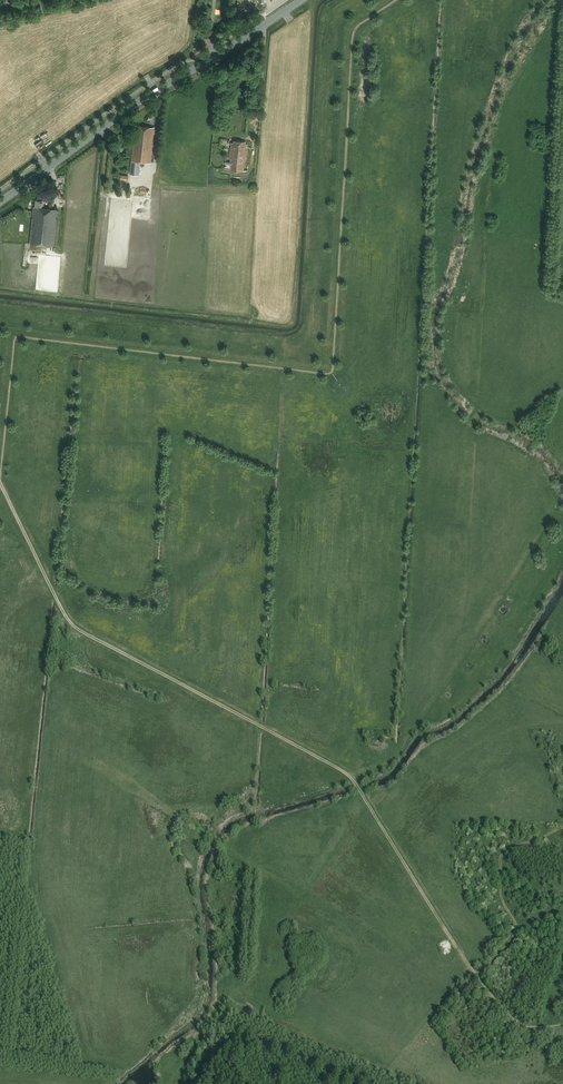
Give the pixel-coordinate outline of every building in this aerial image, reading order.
[(151,163),(155,127),(139,125),(138,132),(136,132),(135,136),(134,136),(130,173),(139,174),(140,161),(151,163)] [(245,170),(247,144),(245,144),(245,141),(233,140),(233,142),(230,142),(228,162),(225,161),(224,168),(245,170)] [(53,246),(57,209),(44,208),(44,202),(42,202),(43,200),(36,200),(35,207),(34,207),(30,244),(53,246)]
